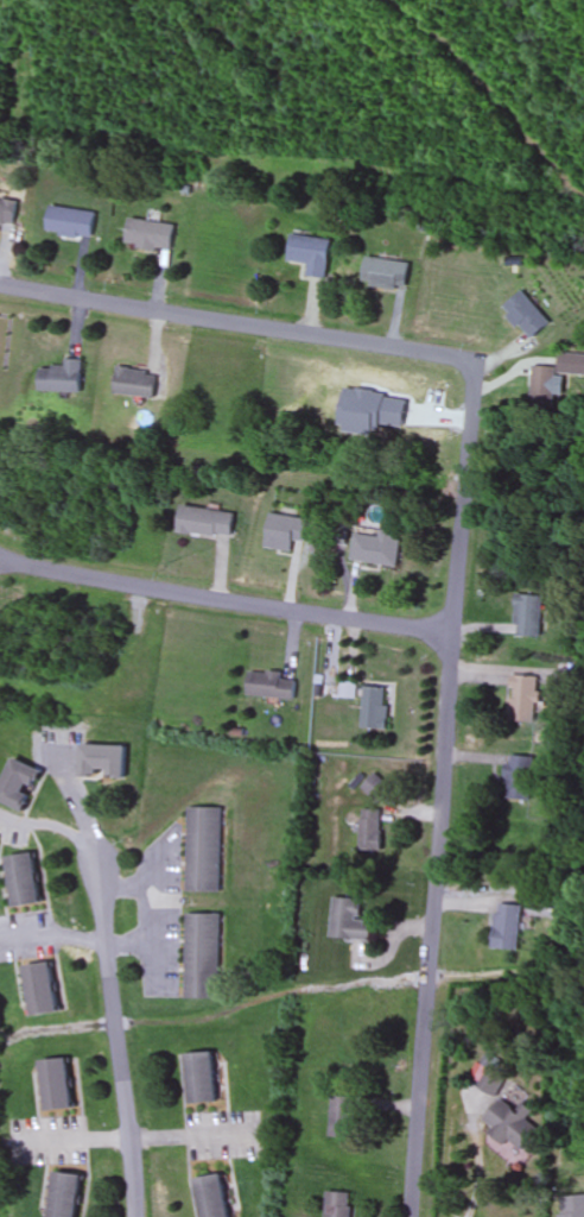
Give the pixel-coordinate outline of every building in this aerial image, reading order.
[(0,200),(0,225),(15,227),(18,202),(0,200)] [(96,212),(51,207),(47,234),(93,239),(96,212)] [(172,251),(175,224),(129,220),(127,246),(172,251)] [(289,262),(309,264),(307,277),(327,279),(331,240),(292,236),(289,262)] [(409,261),(365,259),(363,288),(408,289),(409,261)] [(504,307),(533,340),(552,324),(523,291),(504,307)] [(82,360),(66,360),(66,368),(40,368),(40,392),(82,392),(82,360)] [(114,394),(156,398),(159,372),(117,367),(114,394)] [(556,367),(533,367),(533,411),(556,411),(556,367)] [(233,539),(236,514),(182,506),(179,532),(233,539)] [(353,561),(399,568),(404,537),(382,533),(381,538),(357,534),(353,561)] [(543,637),(543,595),(517,595),(517,637),(543,637)] [(296,700),(298,676),(250,674),(249,698),(296,700)] [(539,677),(512,677),(512,724),(539,724),(539,677)] [(388,688),(364,688),(364,730),(388,730),(388,688)] [(81,778),(127,778),(127,747),(81,747),(81,778)] [(533,758),(509,758),(509,802),(533,802),(533,758)] [(27,814),(44,772),(13,759),(0,790),(0,803),(27,814)] [(188,894),(222,894),(222,809),(188,809),(188,894)] [(382,811),(361,811),(361,852),(382,852),(382,811)] [(9,858),(15,909),(42,906),(36,855),(9,858)] [(373,921),(360,921),(361,899),(333,899),(332,940),(373,941),(373,921)] [(519,951),(521,906),(495,905),(493,951),(519,951)] [(187,915),(187,1001),(221,1001),(221,915),(187,915)] [(28,968),(35,1019),(62,1015),(55,964),(28,968)] [(216,1055),(188,1056),(190,1106),(217,1105),(216,1055)] [(44,1063),(47,1113),(74,1111),(71,1061),(44,1063)] [(500,1098),(507,1077),(484,1069),(477,1089),(500,1098)] [(357,1139),(357,1098),(331,1098),(331,1139),(357,1139)] [(523,1103),(517,1111),(503,1100),(484,1124),(521,1154),(539,1131),(527,1121),(534,1112),(523,1103)] [(84,1177),(56,1174),(50,1216),(79,1216),(84,1177)] [(204,1216),(232,1216),(226,1174),(198,1178),(204,1216)] [(325,1192),(325,1216),(350,1216),(350,1192),(325,1192)]
